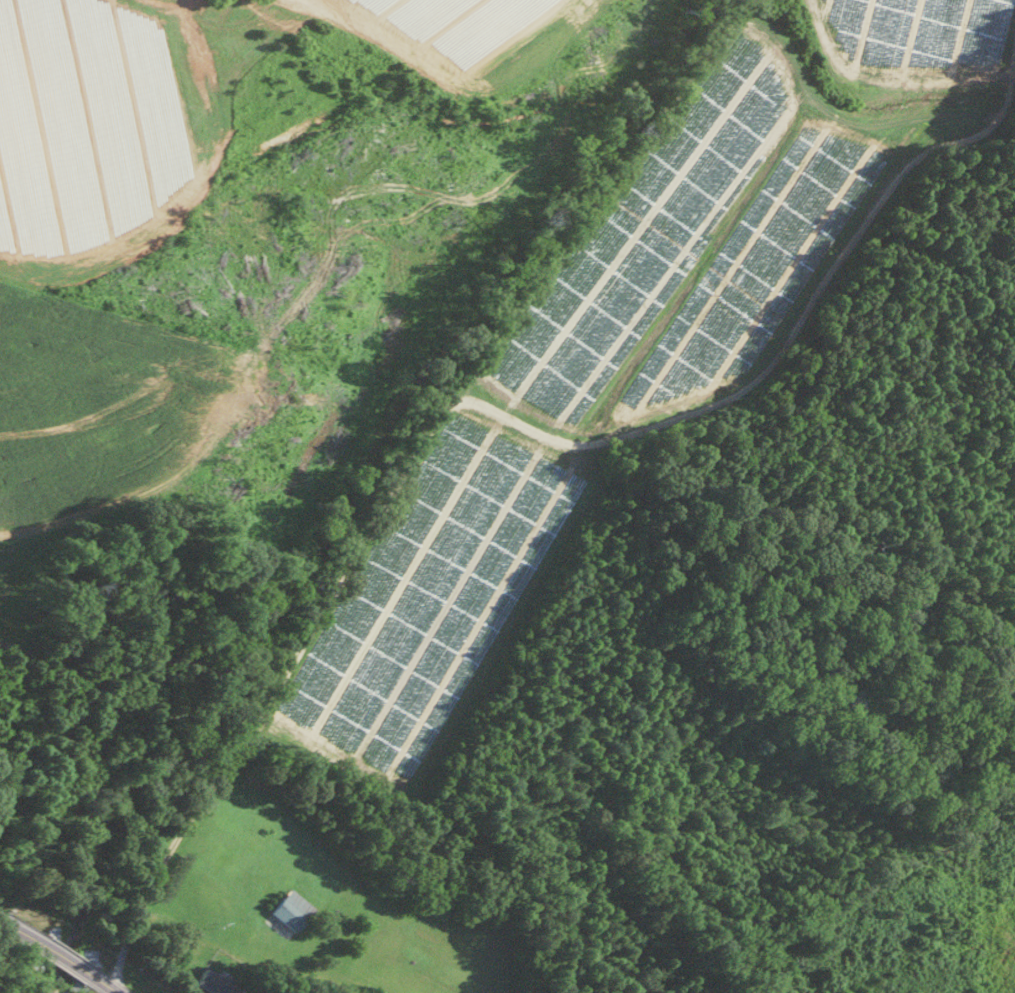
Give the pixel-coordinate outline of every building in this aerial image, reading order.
[(267,911),(292,931),(312,907),(287,887),(267,911)] [(206,992),(247,992),(202,968),(192,985),(206,992)]
